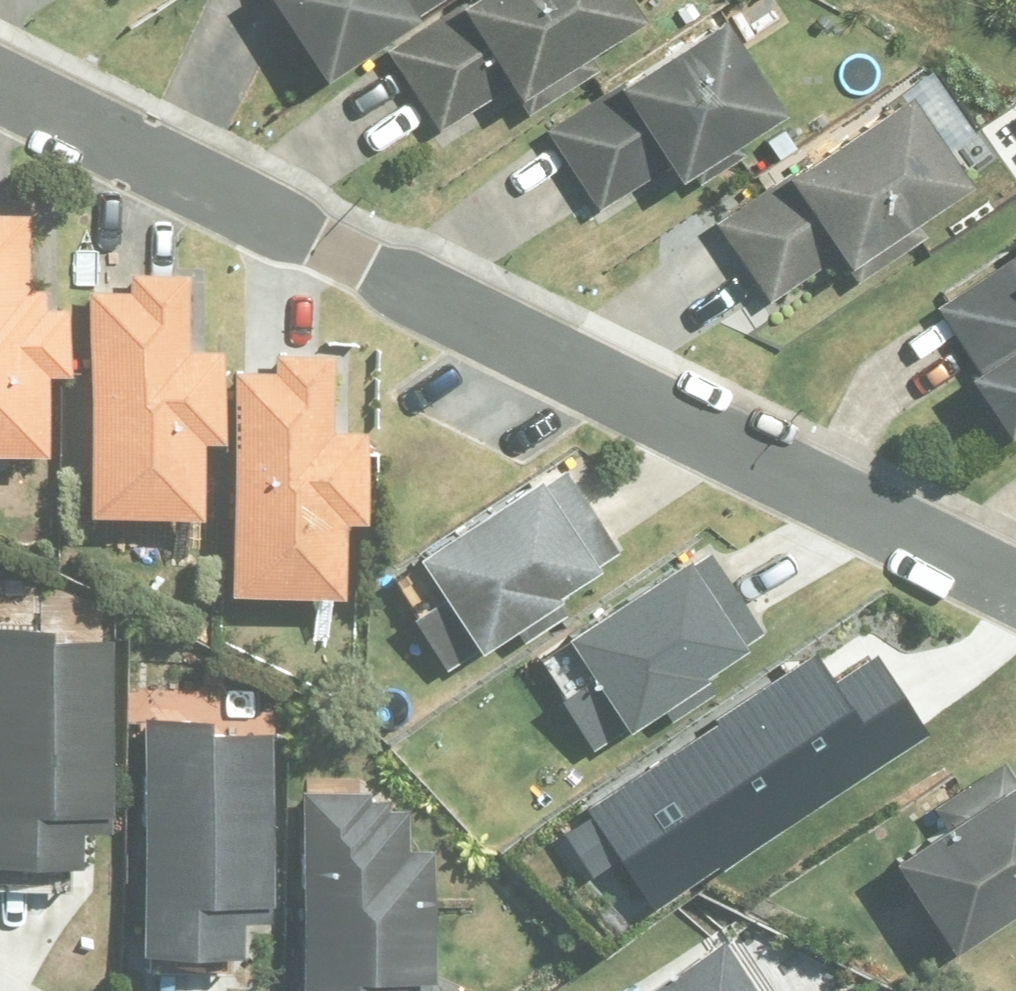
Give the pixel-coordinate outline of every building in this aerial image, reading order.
[(326,79),(446,0),(274,0),(326,79)] [(389,48),(443,130),(512,85),(528,112),(600,66),(590,50),(641,17),(630,0),(465,0),(389,48)] [(703,182),(747,153),(740,143),(787,111),(726,17),(550,131),(601,210),(672,164),(684,179),(696,172),(703,182)] [(910,91),(718,224),(771,302),(838,256),(857,284),(928,235),(916,219),(974,180),(910,91)] [(49,288),(33,288),(33,217),(0,217),(0,454),(49,454),(49,370),(72,370),(72,308),(48,308),(49,288)] [(932,309),(973,372),(957,382),(994,440),(1015,426),(1015,255),(932,309)] [(191,348),(192,277),(135,276),(134,295),(93,294),(92,515),(204,516),(204,438),(228,438),(229,348),(191,348)] [(368,429),(335,428),(336,354),(276,355),(276,374),(235,373),(233,595),(345,596),(346,519),(366,519),(368,429)] [(540,478),(532,466),(411,545),(416,553),(389,571),(412,605),(408,608),(442,660),(508,616),(519,633),(562,605),(549,584),(613,542),(561,464),(540,478)] [(686,560),(678,547),(557,626),(562,634),(535,652),(558,687),(554,690),(588,742),(654,698),(665,714),(708,686),(695,666),(759,624),(708,546),(686,560)] [(78,869),(78,833),(107,833),(108,646),(47,645),(47,632),(0,632),(0,868),(78,869)] [(625,865),(653,909),(928,731),(882,659),(837,688),(817,657),(586,807),(592,817),(559,838),(591,887),(625,865)] [(145,960),(246,961),(246,925),(275,926),(276,738),(215,738),(215,725),(146,724),(145,960)] [(898,861),(959,955),(1015,919),(1015,776),(1005,761),(934,805),(949,828),(898,861)] [(298,784),(293,990),(395,990),(396,967),(426,968),(429,842),(403,841),(404,804),(385,804),(385,795),(365,795),(366,785),(298,784)] [(623,990),(745,990),(753,985),(719,930),(623,990)]
